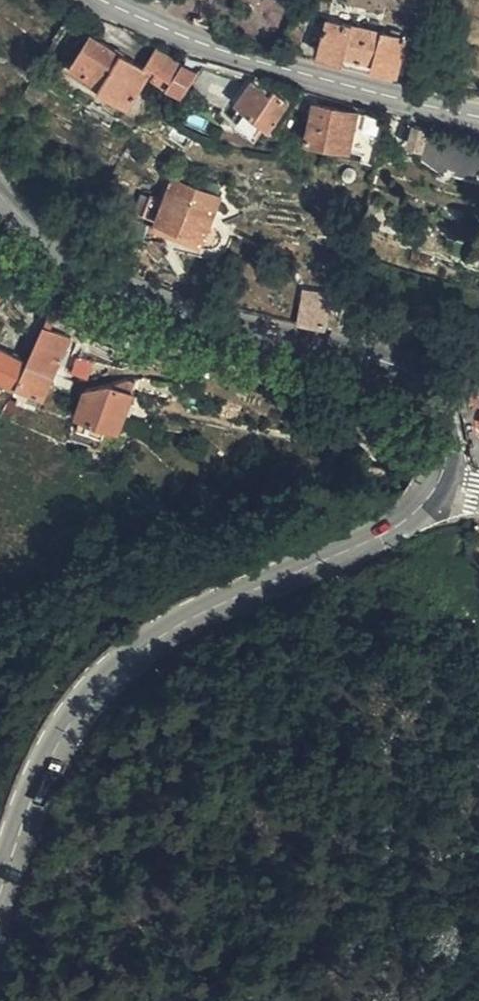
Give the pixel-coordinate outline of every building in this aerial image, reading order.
[(403,57),(425,61),(427,51),(408,41),(408,37),(330,19),(320,52),(346,59),(348,51),(375,57),(375,65),(399,71),(403,57)] [(153,69),(94,31),(88,40),(74,61),(102,80),(101,82),(133,102),(153,69)] [(168,83),(183,61),(160,45),(149,60),(159,68),(153,77),(167,85),(168,83)] [(199,70),(183,61),(168,83),(185,92),(199,70)] [(238,99),(243,102),(267,121),(272,125),(291,100),(275,88),(271,93),(254,80),(238,99)] [(309,135),(353,143),(358,110),(316,100),(309,135)] [(267,121),(243,102),(234,112),(240,117),(236,122),(257,137),(267,121)] [(425,145),(430,126),(416,122),(410,140),(425,145)] [(205,235),(221,195),(174,175),(166,198),(152,193),(145,211),(158,216),(205,235)] [(205,235),(158,216),(155,226),(202,244),(205,235)] [(303,287),(298,320),(327,327),(333,292),(303,287)] [(28,359),(58,371),(72,336),(52,328),(54,320),(47,318),(28,359)] [(17,383),(28,359),(0,345),(0,375),(9,379),(17,383)] [(45,391),(48,393),(58,371),(28,359),(17,383),(25,387),(42,394),(45,391)] [(0,375),(0,381),(6,384),(9,379),(0,375)] [(83,413),(109,422),(121,427),(136,392),(133,389),(135,379),(127,376),(126,377),(91,385),(80,412),(83,413)] [(12,395),(6,406),(18,412),(24,401),(43,407),(48,393),(45,391),(42,394),(25,387),(20,398),(12,395)] [(472,391),(469,402),(478,405),(478,393),(472,391)] [(83,413),(82,419),(80,427),(104,436),(109,422),(83,413)]
